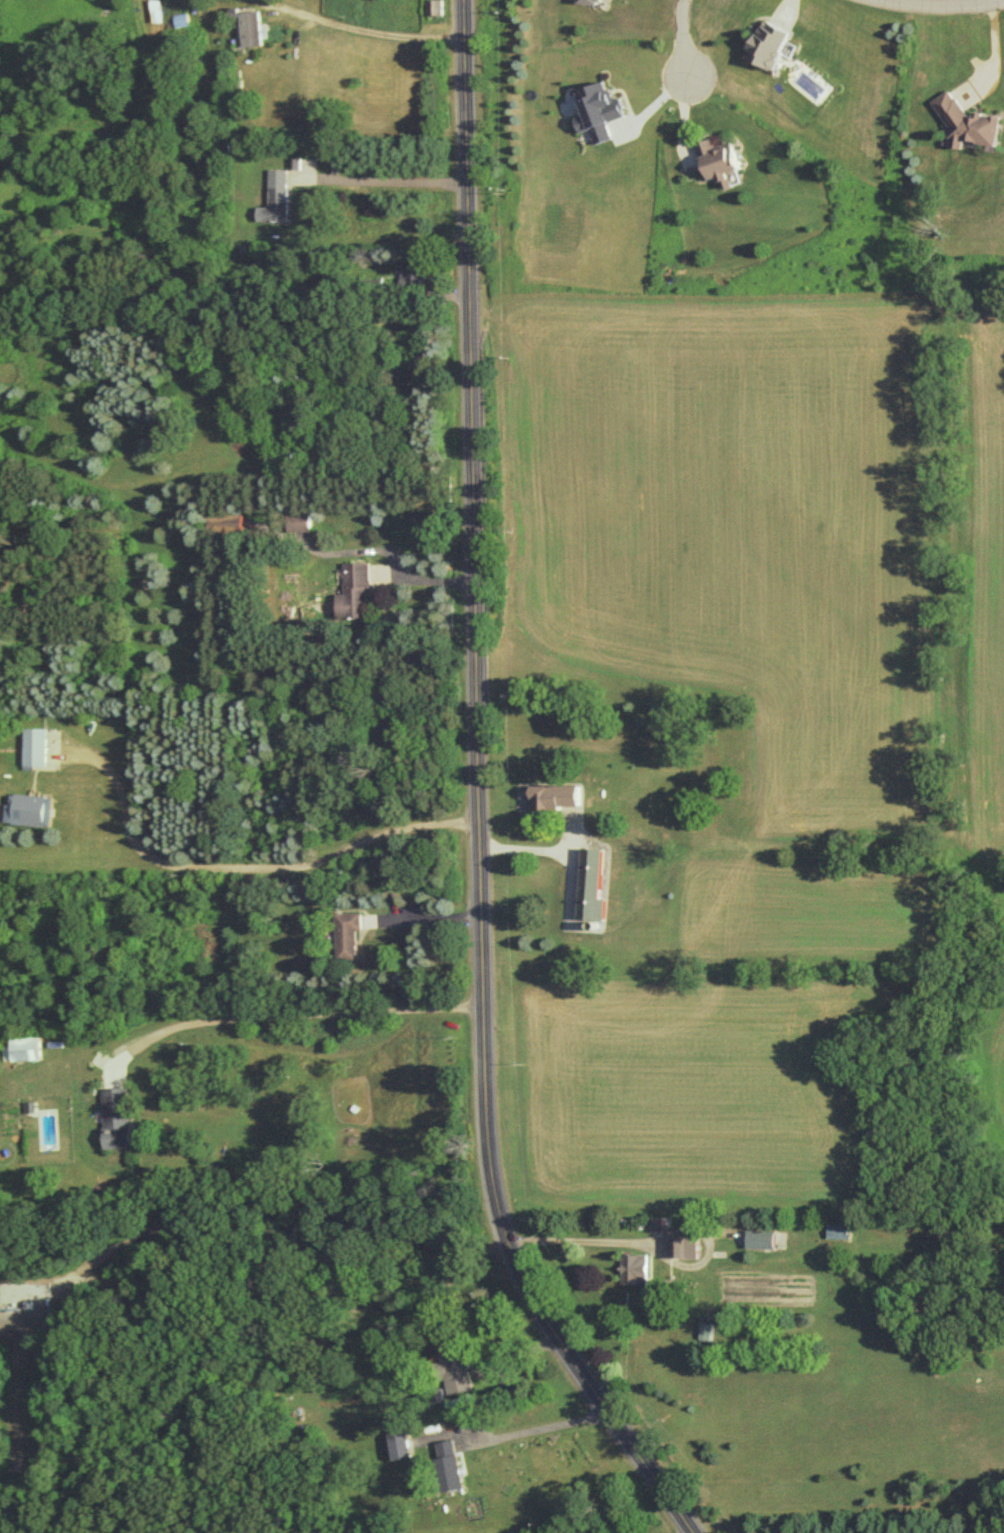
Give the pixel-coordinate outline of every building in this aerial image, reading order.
[(173,14),(174,26),(188,24),(187,12),(173,14)] [(791,30),(765,20),(760,34),(756,33),(747,58),(778,69),(791,30)] [(595,144),(614,138),(608,121),(627,115),(622,97),(613,100),(607,80),(578,90),(595,144)] [(995,145),(1000,116),(976,112),(971,115),(966,115),(950,89),(931,100),(953,134),(951,147),(962,149),(964,140),(995,145)] [(733,141),(716,146),(713,138),(697,143),(709,180),(720,176),(723,188),(742,182),(738,169),(741,168),(733,141)] [(290,169),(271,169),(270,206),(259,206),(259,221),(289,222),(290,169)] [(422,261),(410,261),(410,271),(401,271),(402,284),(423,284),(422,261)] [(345,618),(369,617),(369,587),(373,587),(372,562),(344,562),(345,618)] [(49,765),(50,728),(27,727),(27,765),(49,765)] [(583,805),(582,783),(531,784),(532,809),(564,809),(564,805),(583,805)] [(47,825),(50,796),(18,793),(17,804),(3,803),(1,822),(47,825)] [(364,912),(338,912),(339,959),(360,958),(359,929),(364,929),(364,912)] [(14,1060),(42,1059),(41,1036),(13,1037),(14,1060)] [(107,1089),(108,1148),(132,1148),(131,1089),(107,1089)] [(664,1231),(663,1216),(653,1217),(654,1231),(664,1231)] [(777,1230),(749,1229),(748,1247),(777,1248),(777,1230)] [(673,1257),(700,1258),(700,1236),(674,1236),(673,1257)] [(648,1253),(623,1254),(624,1282),(649,1281),(648,1253)] [(439,1341),(448,1394),(472,1390),(463,1337),(439,1341)] [(413,1456),(407,1428),(389,1432),(396,1460),(413,1456)] [(437,1441),(448,1491),(466,1487),(456,1437),(437,1441)]
